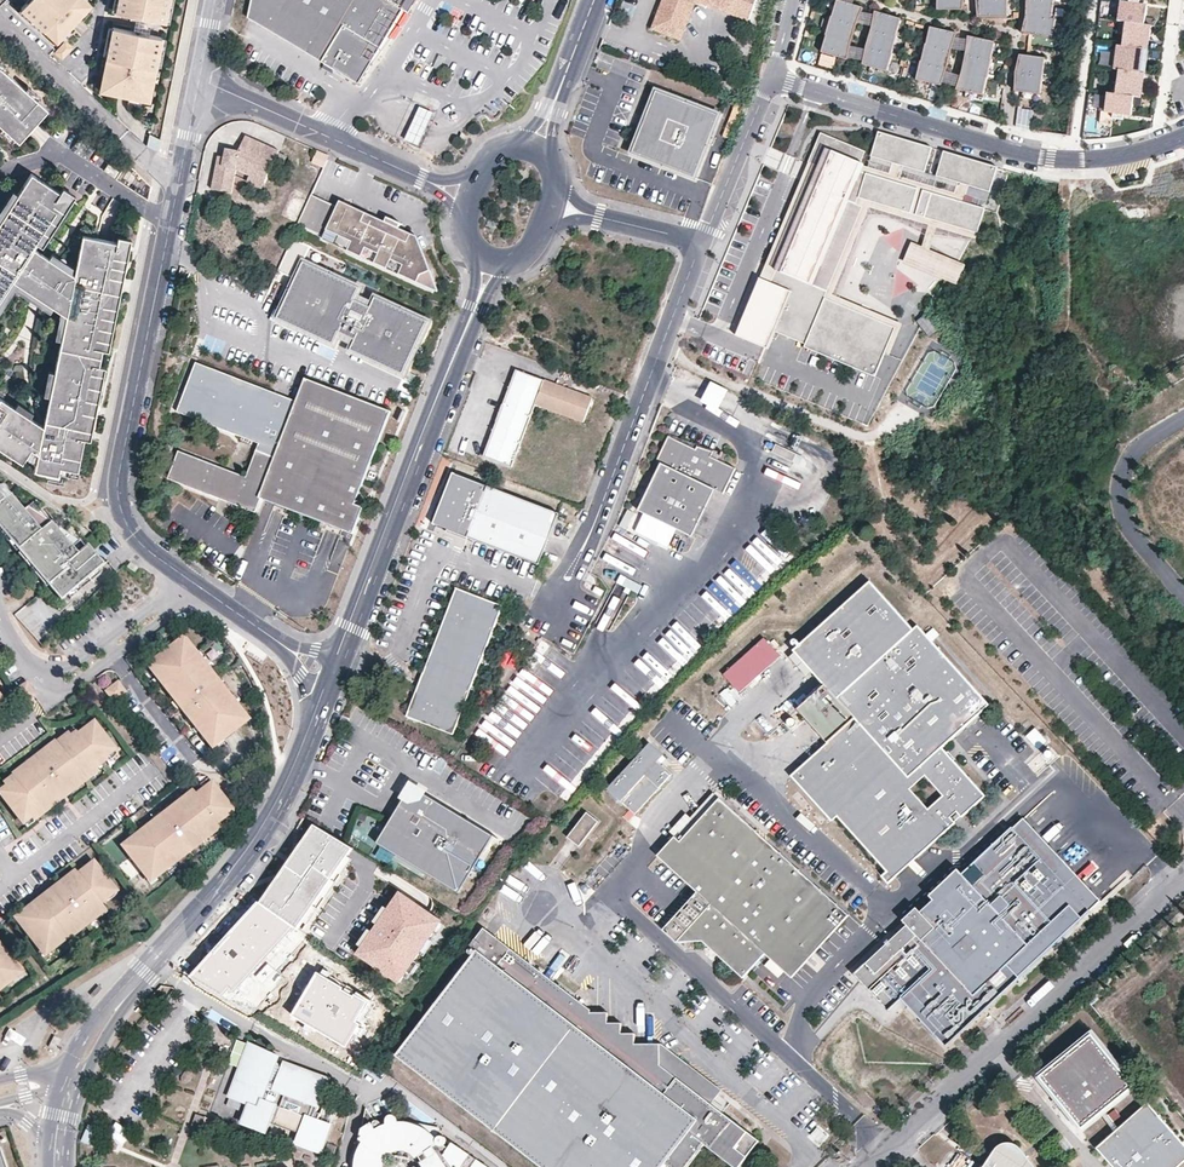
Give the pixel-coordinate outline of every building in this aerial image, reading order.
[(89,0),(34,0),(26,9),(61,41),(95,5),(89,0)] [(172,0),(126,0),(123,14),(142,18),(145,19),(167,24),(172,0)] [(248,21),(360,87),(411,0),(252,0),(248,21)] [(757,0),(665,0),(654,29),(681,39),(696,0),(750,20),(757,0)] [(857,26),(864,8),(838,0),(826,36),(822,53),(848,61),(852,43),(857,26)] [(938,10),(964,10),(965,0),(938,0),(938,10)] [(978,18),(1008,18),(1008,0),(977,0),(978,18)] [(1054,0),(1027,0),(1026,16),(1022,34),(1053,38),(1056,20),(1052,19),(1054,0)] [(1122,3),(1119,21),(1121,22),(1146,25),(1148,6),(1141,5),(1141,0),(1131,0),(1130,4),(1122,3)] [(863,65),(887,72),(902,19),(876,12),(863,65)] [(149,35),(152,21),(145,19),(142,18),(137,17),(134,32),(149,35)] [(1146,25),(1121,22),(1119,34),(1126,34),(1124,47),(1143,49),(1146,25)] [(1151,26),(1146,25),(1143,49),(1144,49),(1148,50),(1151,26)] [(942,86),(957,33),(931,27),(917,80),(942,86)] [(106,92),(120,29),(116,28),(102,91),(106,92)] [(150,102),(164,39),(149,35),(134,32),(120,29),(106,92),(150,102)] [(983,96),(992,60),(995,42),(968,37),(966,55),(957,90),(983,96)] [(66,59),(76,49),(70,43),(60,53),(66,59)] [(1141,73),(1144,49),(1143,49),(1124,47),(1120,46),(1116,70),(1121,71),(1139,73),(1141,73)] [(1109,66),(1112,51),(1100,49),(1097,64),(1109,66)] [(1040,95),(1045,58),(1020,55),(1016,73),(1015,91),(1040,95)] [(18,141),(47,108),(2,68),(0,66),(0,125),(18,141)] [(1139,73),(1121,71),(1119,83),(1118,95),(1135,97),(1136,97),(1139,73)] [(1142,98),(1145,74),(1141,73),(1139,73),(1136,97),(1142,98)] [(1118,95),(1119,83),(1113,82),(1111,94),(1118,95)] [(695,177),(719,115),(657,91),(632,153),(695,177)] [(1109,93),(1106,112),(1103,111),(1101,123),(1113,125),(1114,119),(1124,120),(1125,114),(1132,115),(1135,97),(1118,95),(1111,94),(1109,93)] [(418,146),(434,112),(420,106),(405,140),(418,146)] [(1027,127),(1032,111),(1019,107),(1014,122),(1027,127)] [(863,207),(857,205),(859,198),(975,233),(978,234),(986,209),(965,202),(969,186),(991,192),(998,167),(944,151),(937,176),(958,183),(955,193),(901,177),(904,167),(925,173),(933,148),(879,132),(871,157),(892,163),(889,173),(860,165),(866,152),(821,133),(809,163),(820,167),(774,277),(771,283),(760,278),(736,336),(768,349),(775,332),(806,345),(804,347),(875,377),(885,354),(896,328),(825,298),(829,289),(863,207)] [(239,168),(265,181),(280,150),(247,134),(241,150),(234,149),(233,157),(227,156),(221,155),(215,188),(234,192),(239,168)] [(328,155),(317,150),(312,162),(323,167),(328,155)] [(108,162),(103,169),(114,177),(119,170),(108,162)] [(762,274),(760,278),(771,283),(774,277),(820,167),(809,163),(762,274)] [(0,214),(0,303),(14,281),(65,313),(73,271),(35,247),(69,194),(29,168),(0,214)] [(347,210),(312,195),(299,225),(325,237),(324,239),(420,281),(439,289),(431,270),(428,271),(415,238),(411,236),(408,241),(396,235),(382,229),(363,221),(365,216),(348,208),(347,210)] [(834,291),(869,208),(929,226),(923,246),(912,243),(905,264),(961,281),(967,259),(931,249),(937,228),(976,240),(978,234),(975,233),(859,198),(857,205),(863,207),(829,289),(834,291)] [(204,245),(209,247),(223,217),(217,215),(204,245)] [(224,215),(223,217),(209,247),(223,254),(238,221),(224,215)] [(59,479),(62,465),(83,469),(128,240),(81,231),(73,271),(65,313),(43,422),(0,398),(0,444),(59,479)] [(362,289),(304,263),(278,320),(336,346),(341,334),(356,341),(352,352),(406,376),(430,323),(376,298),(372,308),(356,301),(362,289)] [(900,325),(832,296),(834,291),(829,289),(825,298),(896,328),(885,354),(888,355),(900,325)] [(917,322),(930,338),(939,331),(926,315),(917,322)] [(196,363),(187,385),(192,387),(189,396),(184,394),(183,395),(176,412),(257,444),(252,458),(245,477),(177,451),(167,480),(255,514),(260,499),(352,535),(364,508),(356,504),(392,412),(305,379),(297,402),(196,363)] [(513,466),(537,403),(560,412),(584,404),(592,402),(594,398),(546,379),(517,368),(484,455),(513,466)] [(712,383),(705,398),(721,406),(729,391),(712,383)] [(187,385),(184,394),(189,396),(192,387),(187,385)] [(585,421),(592,402),(584,404),(560,412),(585,421)] [(736,468),(712,456),(714,450),(698,446),(696,449),(669,436),(657,461),(662,464),(718,490),(724,493),(736,468)] [(718,490),(662,464),(639,511),(694,537),(718,490)] [(539,563),(558,512),(453,473),(434,525),(539,563)] [(61,601),(67,596),(70,600),(71,600),(79,593),(76,589),(103,566),(87,548),(78,556),(72,549),(58,531),(51,523),(28,508),(23,511),(10,496),(4,500),(0,495),(0,529),(61,601)] [(51,523),(33,503),(28,508),(51,523)] [(628,526),(641,532),(647,518),(634,512),(628,526)] [(80,543),(60,529),(58,531),(72,549),(80,543)] [(138,568),(130,562),(127,567),(134,573),(138,568)] [(790,776),(832,822),(837,818),(886,872),(881,876),(888,884),(896,877),(890,871),(914,849),(920,855),(955,823),(950,818),(956,813),(961,818),(985,797),(942,749),(989,705),(917,626),(912,630),(869,582),(792,651),(805,666),(823,685),(796,710),(826,743),(822,747),(827,753),(807,771),(802,766),(790,776)] [(604,590),(596,585),(593,591),(601,595),(604,590)] [(459,587),(407,716),(455,736),(505,607),(459,587)] [(62,612),(73,602),(71,600),(70,600),(67,596),(61,601),(56,605),(62,612)] [(186,641),(181,635),(178,638),(183,644),(186,641)] [(242,711),(186,641),(183,644),(178,638),(148,662),(165,683),(162,686),(193,725),(197,722),(214,744),(244,720),(239,713),(242,711)] [(768,668),(755,654),(766,642),(763,639),(722,677),(739,694),(768,668)] [(780,657),(766,642),(755,654),(768,668),(780,657)] [(165,683),(148,662),(144,664),(162,686),(165,683)] [(127,692),(120,682),(108,691),(115,701),(127,692)] [(34,699),(26,686),(16,692),(24,705),(34,699)] [(247,717),(242,711),(239,713),(244,720),(247,717)] [(110,747),(89,719),(74,731),(72,729),(67,733),(64,730),(52,740),(53,742),(49,746),(47,743),(34,753),(36,755),(31,760),(29,757),(15,768),(17,770),(11,775),(10,774),(0,781),(3,785),(0,787),(0,795),(20,820),(27,815),(30,818),(39,811),(36,807),(41,804),(44,807),(76,782),(74,778),(78,775),(81,778),(94,768),(91,765),(102,756),(101,754),(110,747)] [(214,744),(197,722),(193,725),(211,747),(214,744)] [(1035,726),(1025,734),(1037,749),(1046,742),(1035,726)] [(658,760),(664,754),(650,741),(608,787),(636,813),(672,773),(658,760)] [(1046,744),(1025,763),(1036,775),(1057,756),(1046,744)] [(190,795),(210,779),(207,775),(186,791),(190,795)] [(212,824),(233,807),(210,779),(190,795),(186,791),(161,811),(162,813),(180,833),(188,845),(190,848),(215,828),(212,824)] [(425,794),(426,791),(410,781),(401,797),(404,799),(406,800),(409,801),(412,801),(415,800),(417,800),(419,799),(422,797),(425,794)] [(494,836),(425,794),(422,797),(419,799),(417,800),(415,800),(412,801),(409,801),(406,800),(404,799),(377,843),(459,893),(494,836)] [(718,799),(712,794),(673,836),(675,838),(679,841),(718,799)] [(848,916),(718,799),(679,841),(675,838),(657,857),(697,893),(663,930),(678,944),(702,942),(708,948),(715,948),(746,975),(764,955),(790,979),(848,916)] [(215,828),(236,812),(233,807),(212,824),(215,828)] [(188,845),(180,833),(162,813),(161,811),(128,838),(130,841),(123,846),(147,877),(153,872),(156,875),(190,848),(188,845)] [(599,822),(586,812),(567,838),(579,847),(599,822)] [(1100,901),(1024,817),(921,911),(915,905),(901,918),(906,923),(853,971),(886,1007),(899,995),(944,1044),(1100,901)] [(316,827),(262,905),(297,929),(299,931),(354,851),(316,827)] [(123,846),(130,841),(128,838),(120,843),(123,846)] [(920,855),(914,849),(890,871),(896,877),(920,855)] [(102,893),(111,886),(90,860),(70,876),(67,872),(35,898),(38,901),(33,905),(30,901),(20,910),(23,913),(16,918),(40,948),(47,943),(50,946),(59,939),(58,938),(64,933),(66,935),(79,925),(78,922),(83,918),(85,921),(98,911),(96,908),(101,904),(98,900),(104,895),(102,893)] [(149,880),(156,875),(153,872),(147,877),(149,880)] [(360,956),(401,984),(443,923),(402,895),(360,956)] [(262,905),(260,904),(230,938),(231,939),(218,954),(216,952),(191,980),(230,1003),(297,929),(262,905)] [(483,928),(469,946),(475,950),(395,1056),(541,1166),(645,1166),(653,1156),(665,1166),(667,1166),(691,1166),(707,1145),(734,1166),(744,1153),(741,1151),(753,1134),(714,1104),(680,1078),(690,1064),(664,1044),(638,1045),(637,1035),(625,1035),(623,1024),(610,1025),(610,1013),(591,1014),(590,1010),(483,928)] [(230,938),(216,952),(218,954),(231,939),(230,938)] [(742,979),(746,975),(715,948),(708,948),(709,948),(742,979)] [(10,978),(5,971),(11,966),(0,951),(0,986),(10,978)] [(11,966),(5,971),(10,978),(17,973),(11,966)] [(346,990),(320,975),(294,1018),(349,1051),(363,1027),(359,1024),(370,1005),(357,997),(356,999),(345,992),(346,990)] [(651,1034),(654,1016),(647,1015),(644,1033),(651,1034)] [(1084,1129),(1137,1086),(1094,1034),(1041,1077),(1084,1129)] [(61,1039),(54,1036),(49,1047),(55,1050),(61,1039)] [(298,1075),(283,1069),(277,1086),(270,1083),(279,1059),(250,1046),(249,1050),(240,1073),(254,1078),(251,1087),(237,1082),(231,1099),(251,1107),(244,1126),(268,1135),(271,1125),(276,1127),(282,1110),(303,1118),(297,1135),(301,1136),(298,1146),(306,1149),(322,1155),(332,1127),(319,1123),(322,1116),(318,1115),(328,1086),(314,1081),(315,1077),(299,1071),(298,1075)] [(725,1090),(690,1064),(680,1078),(714,1104),(725,1090)] [(254,1078),(240,1073),(237,1082),(251,1087),(254,1078)] [(1148,1103),(1097,1148),(1114,1166),(1178,1166),(1183,1162),(1183,1143),(1148,1103)] [(473,1165),(476,1160),(452,1143),(451,1144),(450,1142),(449,1141),(447,1139),(444,1138),(441,1137),(439,1137),(437,1138),(431,1135),(433,1127),(408,1122),(407,1124),(398,1121),(397,1119),(394,1116),(392,1116),(389,1116),(387,1118),(385,1120),(385,1123),(385,1124),(379,1127),(379,1125),(379,1123),(378,1121),(376,1121),(374,1121),(364,1108),(357,1140),(360,1141),(357,1147),(355,1153),(353,1161),(352,1166),(375,1166),(376,1162),(379,1157),(382,1153),(387,1149),(386,1146),(391,1145),(397,1143),(401,1143),(406,1144),(411,1145),(415,1147),(418,1150),(422,1154),(417,1157),(421,1162),(419,1163),(422,1166),(476,1166),(473,1165)] [(213,1140),(219,1125),(207,1120),(202,1136),(213,1140)] [(753,1134),(741,1151),(744,1153),(734,1166),(736,1166),(742,1166),(762,1140),(753,1134)] [(1024,1149),(1021,1146),(1016,1143),(1012,1142),(1009,1142),(1006,1143),(1002,1146),(995,1153),(986,1166),(1038,1166),(1024,1149)] [(381,1166),(382,1162),(384,1159),(386,1156),(390,1153),(393,1152),(397,1150),(404,1150),(408,1152),(413,1154),(416,1158),(417,1157),(422,1154),(418,1150),(415,1147),(411,1145),(406,1144),(401,1143),(397,1143),(391,1145),(386,1146),(387,1149),(382,1153),(379,1157),(376,1162),(375,1166),(381,1166)] [(665,1166),(653,1156),(645,1166),(664,1166),(665,1166)]
